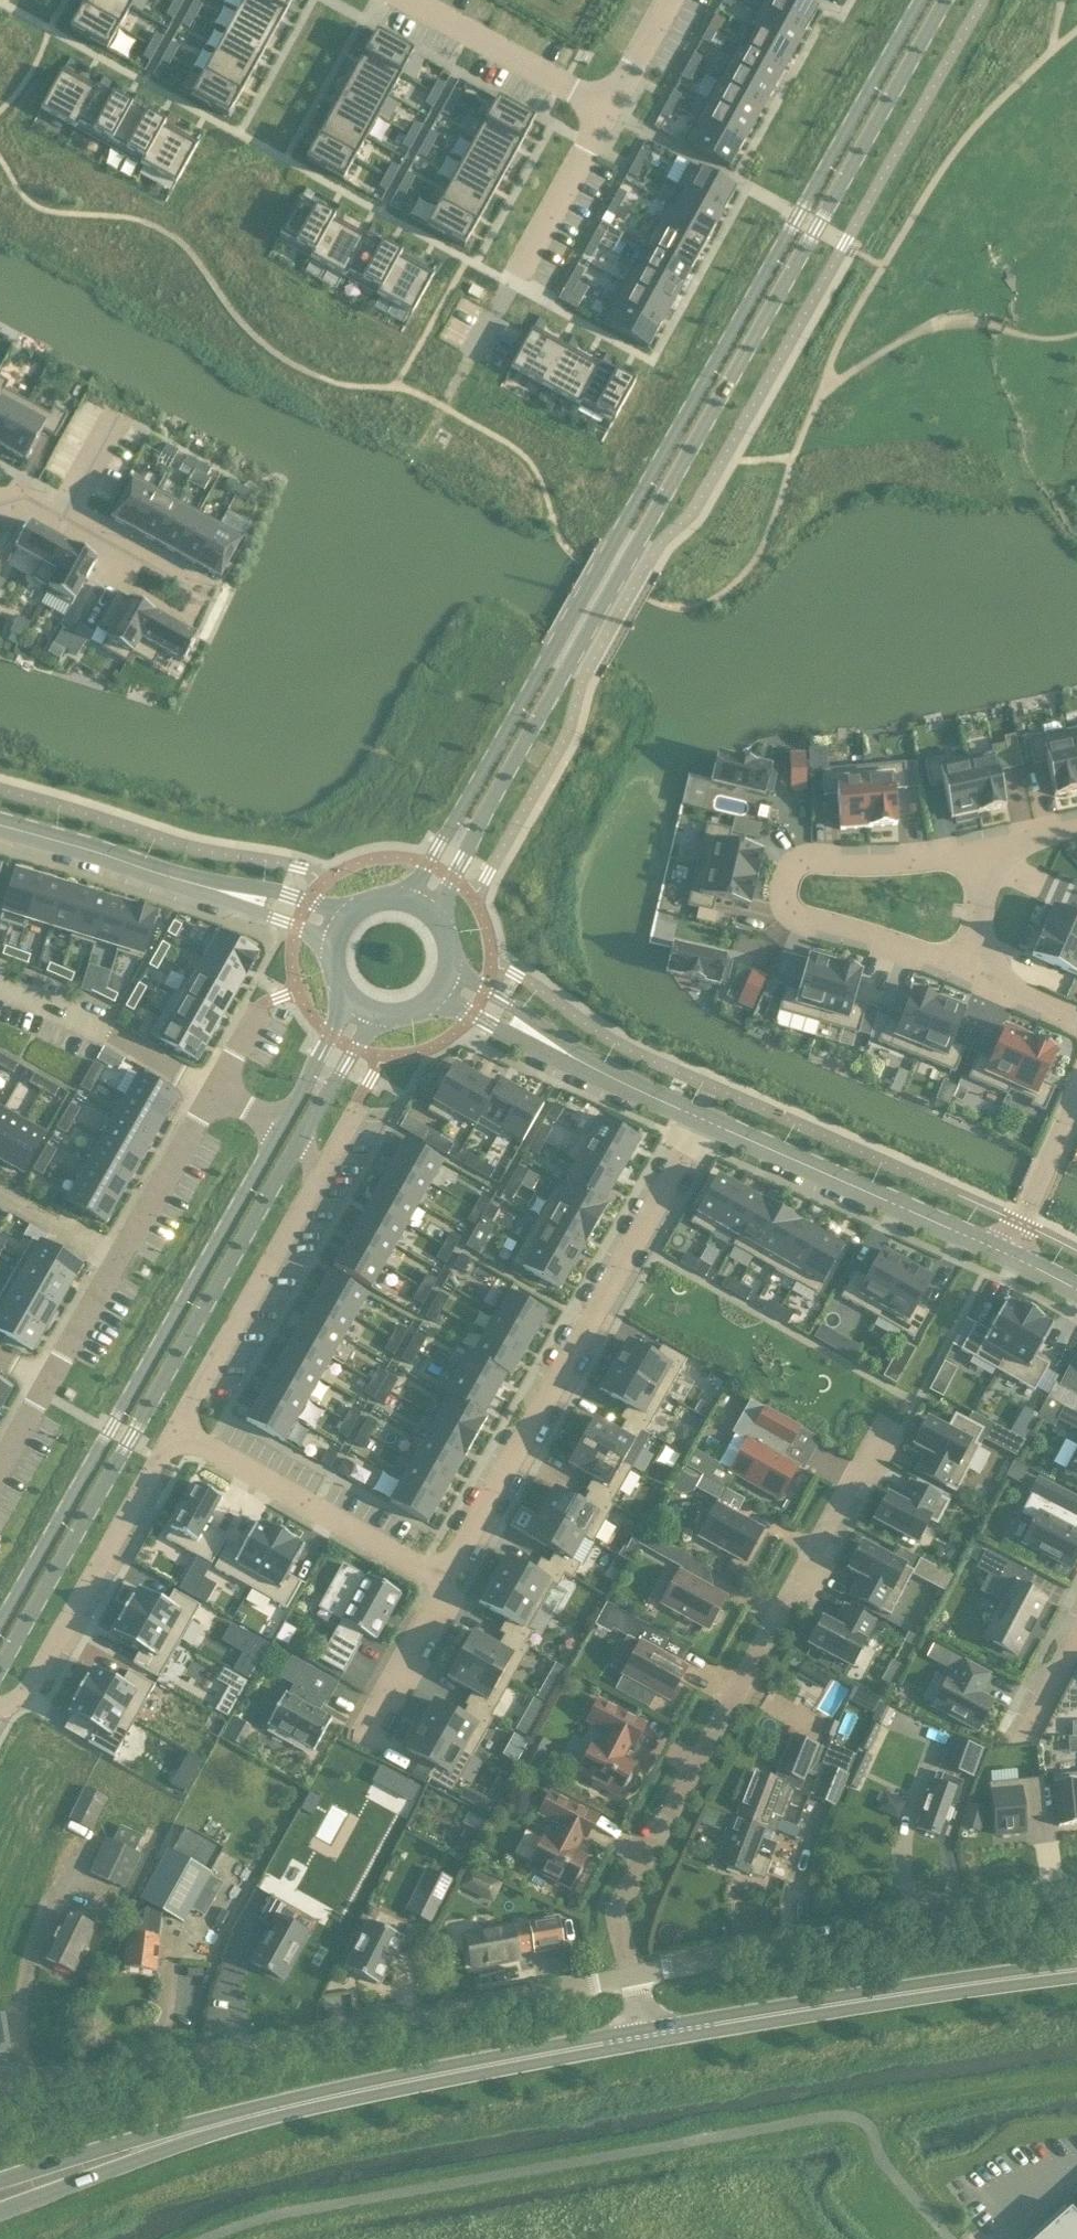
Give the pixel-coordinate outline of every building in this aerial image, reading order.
[(130,8),(116,0),(86,0),(81,8),(119,29),(130,8)] [(135,0),(116,0),(130,8),(135,0)] [(185,0),(174,0),(172,4),(180,8),(185,0)] [(286,12),(264,0),(244,0),(237,13),(274,33),(286,12)] [(286,12),(293,0),(264,0),(286,12)] [(804,33),(818,9),(801,0),(762,0),(758,8),(804,33)] [(196,17),(202,5),(194,1),(188,12),(196,17)] [(174,20),(180,8),(172,4),(166,16),(174,20)] [(119,29),(81,8),(69,30),(107,51),(119,29)] [(752,30),(752,29),(794,52),(804,33),(758,8),(747,27),(752,30)] [(189,28),(196,17),(188,12),(181,24),(189,28)] [(226,34),(263,54),(274,33),(237,13),(226,34)] [(714,17),(708,29),(716,33),(722,21),(714,17)] [(701,40),(709,45),(716,33),(708,29),(701,40)] [(743,47),(742,48),(784,71),(794,52),(752,29),(752,30),(743,47)] [(401,76),(413,54),(376,33),(364,55),(401,76)] [(149,46),(157,50),(163,38),(156,34),(149,46)] [(214,54),(251,75),(263,54),(226,34),(214,54)] [(173,59),(179,47),(171,42),(165,54),(173,59)] [(784,71),(742,48),(743,47),(738,44),(727,63),(774,89),(784,71)] [(150,62),(157,50),(149,46),(143,57),(150,62)] [(166,70),(173,59),(165,54),(158,66),(166,70)] [(240,96),(251,75),(214,54),(203,75),(240,96)] [(687,66),(695,70),(702,59),(694,54),(687,66)] [(389,97),(401,76),(364,55),(352,76),(389,97)] [(763,108),(774,89),(727,63),(717,82),(763,108)] [(681,78),(689,82),(695,70),(687,66),(681,78)] [(64,69),(41,111),(76,130),(79,125),(78,124),(98,88),(64,69)] [(228,118),(240,96),(203,75),(191,97),(228,118)] [(352,76),(340,97),(378,118),(389,97),(352,76)] [(439,97),(445,85),(438,81),(431,92),(439,97)] [(753,126),(763,108),(717,82),(707,101),(753,126)] [(98,88),(78,124),(79,125),(111,143),(131,106),(98,88)] [(447,101),(455,105),(461,94),(453,89),(447,101)] [(667,103),(675,107),(681,96),(673,91),(667,103)] [(433,108),(439,97),(431,92),(425,104),(433,108)] [(378,118),(340,97),(329,118),(366,138),(378,118)] [(522,143),(534,121),(497,100),(485,122),(522,143)] [(448,117),(455,105),(447,101),(440,113),(448,117)] [(696,119),(743,145),(753,126),(707,101),(696,119)] [(661,115),(668,119),(675,107),(667,103),(661,115)] [(131,106),(111,143),(143,160),(144,161),(164,125),(131,106)] [(355,159),(366,138),(329,118),(317,139),(355,159)] [(743,145),(696,119),(683,143),(730,169),(743,145)] [(408,134),(416,138),(422,127),(414,122),(408,134)] [(511,164),(522,143),(485,122),(473,143),(511,164)] [(143,160),(140,166),(176,185),(199,144),(164,125),(144,161),(143,160)] [(424,143),(432,147),(438,135),(430,131),(424,143)] [(410,150),(416,138),(408,134),(402,146),(410,150)] [(355,159),(317,139),(305,161),(343,181),(355,159)] [(425,159),(432,147),(424,143),(417,154),(425,159)] [(499,185),(511,164),(473,143),(462,164),(499,185)] [(649,155),(641,150),(634,162),(642,166),(649,155)] [(636,178),(642,166),(634,162),(628,174),(636,178)] [(385,176),(393,180),(399,169),(392,164),(385,176)] [(499,185),(462,164),(450,185),(488,205),(499,185)] [(724,212),(736,190),(689,164),(677,187),(681,189),(682,188),(724,212)] [(401,184),(409,189),(415,177),(407,173),(401,184)] [(387,192),(393,180),(385,176),(379,187),(387,192)] [(402,200),(409,189),(401,184),(394,196),(402,200)] [(476,226),(488,205),(450,185),(439,206),(476,226)] [(724,212),(682,188),(681,189),(672,206),(672,207),(714,230),(724,212)] [(627,194),(619,190),(613,202),(621,206),(627,194)] [(300,199),(280,236),(313,254),(314,254),(334,218),(300,199)] [(614,218),(621,206),(613,202),(606,213),(614,218)] [(702,251),(714,230),(672,207),(672,206),(668,203),(656,225),(702,251)] [(476,226),(439,206),(427,228),(464,248),(476,226)] [(313,254),(310,259),(345,278),(348,273),(347,273),(367,236),(334,218),(314,254),(313,254)] [(691,272),(702,251),(656,225),(644,247),(653,252),(653,251),(691,272)] [(597,229),(591,241),(599,245),(605,234),(597,229)] [(367,236),(347,273),(348,273),(379,291),(380,291),(400,255),(367,236)] [(599,245),(591,241),(584,253),(592,257),(599,245)] [(680,290),(691,272),(653,251),(653,252),(644,269),(643,270),(680,290)] [(379,291),(377,296),(412,315),(435,274),(400,255),(380,291),(379,291)] [(643,270),(644,269),(634,264),(624,283),(670,309),(680,290),(643,270)] [(577,266),(570,278),(578,282),(585,271),(577,266)] [(578,282),(570,278),(564,290),(572,294),(578,282)] [(670,309),(624,283),(613,302),(660,327),(670,309)] [(648,349),(660,327),(613,302),(601,324),(648,349)] [(513,364),(510,369),(545,388),(567,347),(533,328),(513,364)] [(567,347),(545,388),(579,407),(582,402),(602,366),(567,347)] [(602,366),(582,402),(615,420),(635,384),(602,366)] [(2,449),(28,402),(5,390),(9,383),(0,378),(0,448),(2,449)] [(28,402),(2,449),(26,462),(43,431),(55,438),(68,415),(54,408),(50,415),(28,402)] [(167,445),(162,453),(174,459),(178,451),(167,445)] [(188,457),(183,465),(195,471),(199,463),(188,457)] [(199,463),(195,471),(207,477),(211,470),(199,463)] [(134,477),(111,519),(134,532),(157,490),(134,477)] [(229,480),(225,488),(237,494),(241,486),(229,480)] [(241,486),(237,494),(248,500),(253,493),(241,486)] [(157,490),(134,532),(155,543),(178,501),(157,490)] [(178,501),(155,543),(176,555),(199,513),(178,501)] [(199,513),(176,555),(197,566),(220,524),(199,513)] [(29,523),(15,548),(41,563),(32,578),(49,587),(71,546),(29,523)] [(220,524),(197,566),(220,579),(243,537),(220,524)] [(49,587),(46,592),(71,606),(85,581),(86,582),(89,576),(93,568),(97,560),(72,546),(71,546),(49,587)] [(116,592),(96,626),(110,634),(102,649),(127,664),(132,654),(155,614),(155,613),(130,599),(116,592)] [(155,614),(132,654),(153,666),(162,650),(183,662),(197,637),(155,614)] [(18,617),(10,632),(21,639),(30,623),(18,617)] [(63,628),(54,643),(66,650),(75,634),(63,628)] [(75,634),(66,650),(77,656),(86,641),(75,634)] [(1068,730),(1076,770),(1076,729),(1068,730)] [(1028,739),(1033,764),(1046,762),(1054,797),(1076,792),(1076,770),(1068,730),(1028,739)] [(978,813),(1006,807),(998,772),(1011,769),(1005,744),(991,747),(992,752),(966,758),(978,813)] [(830,767),(828,745),(811,747),(813,769),(830,767)] [(771,767),(717,754),(710,783),(765,796),(766,791),(771,792),(775,773),(770,772),(771,767)] [(805,755),(789,755),(790,791),(806,790),(805,755)] [(930,787),(943,784),(950,819),(956,818),(957,823),(976,819),(975,814),(978,813),(966,758),(940,764),(939,758),(924,762),(930,787)] [(868,828),(896,826),(893,790),(906,789),(904,763),(863,767),(868,828)] [(863,767),(822,770),(824,796),(837,795),(840,831),(868,828),(863,767)] [(697,865),(757,879),(763,851),(728,843),(731,830),(707,824),(697,865)] [(757,879),(697,865),(687,906),(712,912),(715,899),(750,907),(757,879)] [(15,871),(0,920),(0,922),(26,930),(29,920),(28,920),(41,879),(15,871)] [(63,886),(41,879),(28,920),(29,920),(51,927),(63,886)] [(1076,909),(1076,883),(1058,879),(1053,904),(1076,909)] [(51,927),(72,933),(73,934),(85,893),(63,886),(51,927)] [(73,934),(72,933),(71,938),(96,946),(97,941),(109,900),(85,893),(73,934)] [(109,900),(97,941),(118,947),(118,948),(131,907),(109,900)] [(1043,931),(1076,946),(1076,916),(1054,906),(1052,910),(1047,908),(1039,926),(1044,928),(1043,931)] [(131,907),(118,948),(118,947),(116,952),(142,961),(157,915),(131,907)] [(176,938),(182,926),(174,922),(168,933),(176,938)] [(244,977),(258,954),(254,952),(257,946),(244,938),(240,944),(216,931),(202,954),(207,957),(207,956),(244,977)] [(1031,956),(1076,977),(1076,946),(1043,931),(1031,956)] [(156,954),(164,959),(170,947),(162,943),(156,954)] [(726,957),(672,944),(665,974),(720,987),(721,981),(726,982),(730,964),(725,963),(726,957)] [(15,960),(18,951),(6,947),(3,955),(15,960)] [(28,964),(31,956),(18,951),(15,960),(28,964)] [(814,952),(813,957),(808,956),(798,990),(785,987),(778,1012),(818,1023),(835,964),(832,963),(833,958),(814,952)] [(149,966),(157,970),(164,959),(156,954),(149,966)] [(233,998),(244,977),(207,956),(207,957),(196,976),(233,998)] [(59,977),(62,969),(50,964),(47,972),(59,977)] [(862,971),(835,964),(818,1023),(858,1034),(865,1010),(852,1006),(862,971)] [(71,983),(75,974),(62,969),(59,977),(71,983)] [(766,977),(752,971),(738,1004),(752,1010),(766,977)] [(233,998),(196,976),(192,973),(180,994),(221,1018),(233,998)] [(102,997),(106,989),(94,983),(90,991),(102,997)] [(132,995),(140,1000),(147,988),(139,984),(132,995)] [(114,1003),(118,995),(106,989),(102,997),(114,1003)] [(939,1000),(912,989),(899,1023),(887,1018),(877,1042),(916,1057),(939,1000)] [(221,1018),(180,994),(175,991),(163,1014),(209,1040),(221,1018)] [(126,1007),(133,1011),(140,1000),(132,995),(126,1007)] [(965,1010),(939,1000),(916,1057),(954,1072),(964,1049),(952,1044),(965,1010)] [(163,1014),(150,1036),(196,1062),(209,1040),(163,1014)] [(1031,1038),(1005,1027),(990,1060),(978,1054),(968,1078),(1008,1095),(1010,1091),(1008,1090),(1031,1038)] [(1057,1050),(1031,1038),(1008,1090),(1010,1091),(1032,1101),(1030,1106),(1044,1111),(1054,1088),(1042,1083),(1057,1050)] [(108,1064),(114,1054),(104,1048),(98,1058),(108,1064)] [(13,1074),(18,1064),(6,1057),(0,1067),(13,1074)] [(87,1075),(97,1080),(104,1068),(94,1062),(87,1075)] [(455,1115),(454,1114),(476,1076),(454,1064),(427,1111),(450,1124),(455,1115)] [(128,1097),(165,1117),(176,1097),(140,1076),(139,1079),(127,1072),(117,1091),(128,1097)] [(42,1090),(47,1081),(35,1074),(29,1083),(42,1090)] [(90,1093),(97,1080),(87,1075),(80,1087),(90,1093)] [(454,1114),(455,1115),(475,1126),(477,1124),(476,1124),(496,1088),(476,1076),(454,1114)] [(54,1098),(60,1088),(47,1081),(42,1090),(54,1098)] [(496,1088),(476,1124),(477,1124),(498,1136),(500,1131),(522,1093),(500,1081),(496,1088)] [(500,1131),(522,1143),(543,1105),(522,1093),(500,1131)] [(116,1117),(153,1138),(165,1117),(128,1097),(116,1117)] [(556,1121),(563,1109),(554,1103),(546,1116),(556,1121)] [(64,1116),(73,1122),(80,1109),(71,1104),(64,1116)] [(0,1115),(0,1159),(2,1160),(22,1124),(2,1112),(0,1115)] [(57,1129),(66,1134),(73,1122),(64,1116),(57,1129)] [(627,1162),(640,1140),(597,1116),(585,1137),(585,1138),(627,1162)] [(104,1138),(141,1159),(153,1138),(116,1117),(104,1138)] [(44,1136),(22,1124),(2,1160),(23,1173),(44,1136)] [(551,1130),(542,1124),(535,1137),(544,1142),(551,1130)] [(425,1141),(437,1148),(443,1138),(430,1131),(428,1134),(425,1141)] [(627,1162),(585,1138),(585,1137),(581,1134),(568,1157),(577,1162),(578,1161),(616,1183),(627,1162)] [(537,1155),(544,1142),(535,1137),(528,1149),(537,1155)] [(141,1159),(104,1138),(93,1159),(129,1180),(141,1159)] [(443,1138),(437,1148),(450,1155),(453,1148),(455,1145),(443,1138)] [(395,1163),(433,1184),(445,1162),(407,1141),(395,1163)] [(40,1158),(50,1163),(57,1151),(47,1145),(40,1158)] [(467,1164),(479,1171),(485,1162),(472,1155),(470,1158),(467,1164)] [(33,1170),(43,1176),(50,1163),(40,1158),(33,1170)] [(129,1180),(93,1159),(81,1180),(117,1201),(129,1180)] [(616,1183),(578,1161),(577,1162),(566,1181),(566,1182),(604,1204),(604,1203),(616,1183)] [(492,1178),(495,1172),(497,1169),(485,1162),(479,1171),(492,1178)] [(383,1183),(421,1205),(433,1184),(395,1163),(383,1183)] [(528,1172),(518,1166),(511,1179),(521,1184),(528,1172)] [(719,1226),(718,1226),(739,1188),(717,1175),(691,1223),(713,1235),(719,1226)] [(604,1203),(604,1204),(566,1182),(566,1181),(561,1178),(549,1200),(596,1227),(608,1205),(604,1203)] [(514,1197),(521,1184),(511,1179),(504,1191),(514,1197)] [(117,1201),(81,1180),(68,1202),(104,1223),(117,1201)] [(372,1204),(410,1226),(421,1205),(383,1183),(372,1204)] [(718,1226),(719,1226),(737,1237),(738,1237),(760,1200),(739,1188),(718,1226)] [(484,1214),(489,1205),(491,1201),(481,1196),(474,1208),(484,1214)] [(596,1227),(549,1200),(537,1221),(584,1247),(596,1227)] [(760,1200),(738,1237),(737,1237),(732,1246),(754,1258),(781,1211),(760,1200)] [(398,1246),(410,1226),(372,1204),(360,1225),(398,1246)] [(484,1214),(482,1217),(491,1223),(499,1210),(489,1205),(484,1214)] [(476,1226),(482,1217),(484,1214),(474,1208),(467,1221),(476,1226)] [(781,1211),(754,1258),(775,1270),(801,1223),(781,1211)] [(482,1217),(476,1226),(475,1230),(484,1235),(491,1223),(482,1217)] [(584,1247),(537,1221),(525,1241),(572,1268),(584,1247)] [(801,1223),(775,1270),(795,1282),(822,1235),(801,1223)] [(348,1246),(386,1267),(398,1246),(360,1225),(348,1246)] [(463,1239),(456,1236),(453,1234),(446,1246),(456,1252),(463,1239)] [(844,1247),(822,1235),(795,1282),(817,1294),(844,1247)] [(32,1239),(20,1260),(67,1287),(79,1267),(80,1266),(32,1239)] [(572,1268),(525,1241),(513,1263),(560,1290),(572,1268)] [(374,1289),(386,1267),(348,1246),(336,1267),(374,1289)] [(448,1264),(456,1252),(446,1246),(439,1259),(442,1261),(448,1264)] [(883,1251),(867,1279),(855,1272),(841,1297),(877,1318),(907,1265),(883,1251)] [(693,1270),(698,1260),(685,1253),(684,1257),(680,1263),(693,1270)] [(472,1262),(463,1257),(456,1269),(462,1273),(465,1275),(472,1262)] [(8,1281),(56,1308),(67,1287),(20,1260),(8,1281)] [(698,1260),(693,1270),(705,1277),(709,1271),(710,1268),(698,1260)] [(907,1265),(877,1318),(914,1338),(928,1313),(915,1306),(931,1278),(907,1265)] [(319,1297),(357,1319),(369,1297),(331,1275),(319,1297)] [(432,1293),(439,1281),(433,1277),(429,1275),(422,1288),(432,1293)] [(734,1294),(739,1284),(727,1277),(725,1280),(721,1287),(734,1294)] [(0,1295),(0,1304),(44,1328),(56,1308),(8,1281),(0,1295)] [(746,1301),(750,1294),(752,1291),(739,1284),(734,1294),(746,1301)] [(425,1306),(432,1293),(422,1288),(415,1300),(419,1302),(425,1306)] [(496,1314),(534,1336),(546,1314),(508,1293),(496,1314)] [(442,1294),(434,1307),(444,1312),(451,1300),(448,1298),(442,1294)] [(307,1318),(345,1339),(357,1319),(319,1297),(307,1318)] [(775,1317),(781,1308),(768,1300),(767,1304),(763,1310),(775,1317)] [(1007,1300),(989,1331),(976,1324),(961,1350),(997,1371),(1030,1312),(1017,1305),(1016,1306),(1007,1300)] [(0,1304),(0,1332),(32,1350),(33,1349),(32,1349),(44,1328),(0,1304)] [(427,1319),(434,1323),(437,1325),(444,1312),(434,1307),(427,1319)] [(781,1308),(775,1317),(788,1324),(792,1318),(793,1315),(781,1308)] [(1030,1312),(997,1371),(1034,1392),(1049,1365),(1035,1358),(1053,1327),(1043,1321),(1044,1320),(1030,1312)] [(484,1335),(522,1356),(534,1336),(496,1314),(484,1335)] [(295,1339),(333,1360),(345,1339),(307,1318),(295,1339)] [(814,1338),(827,1345),(834,1332),(821,1325),(814,1338)] [(403,1345),(410,1332),(404,1329),(400,1327),(393,1339),(403,1345)] [(522,1356),(484,1335),(473,1355),(472,1356),(506,1375),(510,1377),(522,1356)] [(427,1342),(424,1340),(418,1336),(411,1349),(420,1354),(427,1342)] [(284,1359),(322,1381),(333,1360),(295,1339),(284,1359)] [(396,1357),(403,1345),(393,1339),(386,1352),(389,1354),(396,1357)] [(627,1342),(613,1366),(666,1396),(686,1360),(662,1346),(655,1358),(627,1342)] [(907,1363),(915,1349),(903,1342),(895,1356),(907,1363)] [(404,1361),(410,1365),(413,1367),(420,1354),(411,1349),(404,1361)] [(472,1356),(469,1354),(457,1375),(495,1396),(506,1376),(506,1375),(472,1356)] [(1075,1357),(1061,1385),(1076,1393),(1076,1358),(1075,1357)] [(272,1380),(310,1402),(322,1381),(284,1359),(272,1380)] [(620,1419),(625,1422),(626,1421),(645,1432),(646,1431),(666,1396),(613,1366),(599,1390),(627,1406),(620,1419)] [(390,1376),(384,1372),(381,1370),(374,1383),(383,1388),(390,1376)] [(684,1401),(696,1381),(681,1373),(669,1392),(684,1401)] [(495,1396),(457,1375),(445,1396),(449,1398),(483,1417),(483,1416),(495,1396)] [(390,1376),(383,1388),(393,1394),(400,1381),(397,1379),(390,1376)] [(942,1397),(948,1386),(934,1379),(929,1389),(942,1397)] [(310,1402),(272,1380),(260,1401),(298,1422),(310,1402)] [(376,1401),(383,1388),(374,1383),(366,1395),(370,1397),(376,1401)] [(9,1391),(10,1390),(0,1384),(0,1406),(9,1391)] [(393,1394),(383,1388),(376,1401),(382,1404),(386,1406),(393,1394)] [(487,1419),(483,1417),(449,1398),(448,1399),(437,1419),(475,1440),(487,1419)] [(1047,1399),(1043,1405),(1061,1414),(1058,1420),(1076,1430),(1076,1414),(1047,1399)] [(248,1423),(286,1444),(298,1422),(260,1401),(248,1423)] [(318,1424),(323,1407),(309,1403),(304,1419),(318,1424)] [(1024,1407),(1009,1432),(1024,1440),(1036,1418),(1038,1415),(1024,1407)] [(747,1439),(729,1471),(779,1499),(798,1468),(779,1457),(786,1444),(790,1446),(800,1428),(765,1408),(755,1426),(766,1432),(758,1445),(747,1439)] [(346,1422),(356,1428),(363,1415),(357,1412),(353,1410),(346,1422)] [(982,1429),(955,1415),(948,1430),(928,1420),(926,1423),(923,1421),(917,1433),(920,1434),(914,1445),(929,1453),(919,1472),(956,1491),(979,1447),(974,1444),(982,1429)] [(646,1431),(645,1432),(626,1421),(625,1422),(619,1433),(593,1418),(580,1441),(631,1470),(651,1434),(646,1431)] [(363,1432),(373,1437),(380,1425),(377,1423),(371,1419),(363,1432)] [(425,1439),(463,1461),(475,1440),(437,1419),(425,1439)] [(356,1428),(346,1422),(339,1435),(342,1437),(349,1440),(356,1428)] [(356,1444),(363,1448),(366,1450),(373,1437),(363,1432),(356,1444)] [(463,1461),(425,1439),(413,1460),(451,1482),(463,1461)] [(631,1470),(580,1441),(567,1464),(593,1479),(586,1491),(588,1493),(589,1492),(611,1505),(611,1504),(631,1470)] [(660,1461),(673,1467),(680,1454),(666,1448),(660,1461)] [(682,1465),(705,1478),(714,1461),(691,1448),(687,1456),(682,1464),(682,1465)] [(1064,1474),(1076,1480),(1076,1450),(1064,1474)] [(332,1469),(339,1457),(333,1453),(330,1451),(323,1464),(332,1469)] [(413,1460),(402,1481),(439,1502),(451,1482),(413,1460)] [(357,1466),(353,1465),(347,1461),(340,1474),(349,1479),(357,1466)] [(702,1477),(695,1489),(719,1502),(726,1490),(702,1477)] [(1073,1533),(1076,1525),(1076,1501),(1038,1480),(1038,1481),(1032,1492),(1031,1494),(1032,1495),(1022,1514),(1036,1522),(1023,1545),(1070,1569),(1076,1557),(1076,1536),(1073,1533)] [(389,1503),(427,1524),(439,1502),(402,1481),(389,1503)] [(948,1502),(913,1484),(903,1503),(888,1495),(885,1500),(883,1499),(875,1514),(877,1516),(875,1520),(917,1543),(929,1519),(937,1524),(948,1502)] [(172,1530),(166,1539),(210,1564),(211,1562),(225,1538),(205,1527),(220,1500),(221,1501),(222,1500),(216,1496),(218,1494),(203,1485),(201,1488),(195,1485),(195,1486),(196,1487),(186,1504),(183,1503),(175,1517),(178,1519),(172,1528),(171,1528),(170,1529),(172,1530)] [(611,1505),(589,1492),(588,1493),(582,1504),(554,1488),(540,1512),(584,1537),(583,1538),(593,1543),(614,1505),(611,1504),(611,1505)] [(716,1506),(699,1537),(744,1562),(762,1531),(716,1506)] [(583,1538),(584,1537),(540,1512),(527,1536),(555,1552),(548,1563),(548,1564),(565,1574),(565,1575),(572,1579),(580,1565),(571,1559),(583,1538)] [(229,1542),(214,1568),(250,1589),(282,1533),(269,1526),(268,1527),(258,1522),(242,1549),(229,1542)] [(282,1533),(250,1589),(286,1609),(301,1583),(288,1575),(304,1548),(294,1542),(295,1541),(282,1533)] [(645,1533),(638,1545),(682,1569),(688,1557),(645,1533)] [(890,1559),(862,1544),(861,1547),(858,1546),(852,1557),(855,1559),(849,1569),(864,1577),(854,1596),(890,1616),(912,1575),(914,1571),(890,1559)] [(896,1547),(890,1559),(914,1571),(920,1559),(896,1547)] [(1002,1607),(984,1642),(1014,1657),(1026,1636),(1029,1637),(1030,1635),(1027,1634),(1031,1626),(1034,1628),(1035,1626),(1032,1624),(1043,1602),(1025,1593),(1032,1579),(984,1554),(974,1573),(1006,1589),(998,1605),(1002,1607)] [(548,1564),(548,1563),(541,1559),(533,1572),(505,1556),(492,1580),(540,1607),(553,1585),(558,1587),(565,1575),(565,1574),(548,1564)] [(914,1571),(912,1575),(944,1592),(952,1576),(920,1559),(914,1571)] [(348,1611),(320,1661),(343,1674),(358,1647),(353,1643),(358,1634),(373,1642),(399,1596),(366,1578),(365,1580),(342,1567),(325,1598),(348,1611)] [(679,1573),(662,1604),(707,1630),(725,1598),(679,1573)] [(540,1607),(492,1580),(478,1604),(506,1620),(499,1632),(504,1635),(505,1634),(524,1646),(525,1645),(532,1632),(527,1630),(540,1607)] [(130,1601),(125,1610),(180,1642),(200,1606),(174,1591),(167,1604),(139,1588),(131,1602),(130,1601)] [(198,1651),(251,1679),(272,1639),(204,1604),(197,1617),(211,1625),(198,1651)] [(686,1668),(659,1654),(668,1638),(606,1604),(599,1617),(614,1625),(612,1629),(640,1645),(623,1675),(668,1700),(686,1668)] [(818,1621),(810,1637),(813,1638),(810,1643),(852,1665),(876,1621),(848,1606),(838,1626),(824,1618),(821,1623),(818,1621)] [(544,1634),(555,1614),(541,1607),(530,1627),(544,1634)] [(120,1621),(113,1634),(140,1650),(133,1663),(159,1678),(180,1642),(125,1610),(119,1620),(120,1621)] [(525,1645),(524,1646),(505,1634),(504,1635),(498,1646),(472,1632),(460,1655),(510,1683),(530,1648),(525,1645)] [(904,1642),(914,1647),(919,1639),(908,1633),(904,1642)] [(532,1737),(569,1667),(533,1648),(501,1708),(521,1718),(515,1729),(532,1737)] [(465,1705),(467,1706),(468,1706),(490,1718),(490,1717),(510,1683),(460,1655),(447,1678),(472,1692),(465,1705)] [(323,1701),(327,1703),(338,1684),(292,1658),(281,1678),(295,1685),(289,1696),(285,1694),(268,1725),(314,1750),(331,1720),(317,1712),(323,1701)] [(989,1676),(964,1664),(955,1682),(949,1679),(933,1710),(978,1733),(994,1702),(980,1695),(989,1676)] [(85,1681),(79,1690),(135,1722),(155,1686),(129,1671),(121,1684),(94,1668),(86,1681),(85,1681)] [(1072,1682),(1058,1709),(1074,1709),(1074,1682),(1072,1682)] [(75,1700),(68,1714),(95,1730),(88,1743),(98,1748),(114,1758),(117,1752),(119,1749),(127,1736),(135,1722),(79,1690),(74,1700),(75,1700)] [(592,1744),(577,1772),(619,1794),(633,1766),(621,1759),(630,1743),(634,1745),(645,1724),(598,1700),(587,1720),(610,1732),(601,1749),(592,1744)] [(468,1706),(467,1706),(461,1718),(433,1702),(419,1726),(472,1756),(493,1719),(490,1717),(490,1718),(468,1706)] [(880,1704),(871,1721),(880,1725),(888,1708),(880,1704)] [(235,1715),(225,1733),(240,1742),(250,1723),(235,1715)] [(830,1720),(825,1734),(833,1737),(839,1724),(830,1720)] [(871,1723),(860,1748),(868,1752),(880,1727),(871,1723)] [(452,1792),(472,1756),(419,1726),(406,1750),(434,1766),(427,1778),(452,1792)] [(773,1781),(792,1789),(792,1788),(800,1791),(819,1744),(792,1732),(775,1772),(777,1773),(773,1781)] [(956,1771),(973,1777),(983,1749),(966,1743),(956,1771)] [(826,1766),(813,1798),(835,1807),(848,1775),(826,1766)] [(937,1773),(917,1829),(943,1838),(959,1791),(962,1781),(937,1773)] [(792,1789),(773,1781),(755,1774),(737,1816),(769,1827),(769,1828),(776,1831),(792,1789)] [(1053,1777),(1058,1827),(1076,1825),(1076,1774),(1053,1777)] [(1040,1781),(991,1785),(996,1836),(1025,1833),(1023,1817),(1043,1815),(1040,1781)] [(84,1787),(69,1818),(92,1829),(107,1798),(84,1787)] [(544,1837),(529,1865),(570,1887),(585,1858),(573,1852),(581,1835),(586,1837),(597,1817),(550,1792),(539,1813),(561,1825),(553,1842),(544,1837)] [(881,1811),(902,1815),(906,1797),(885,1793),(881,1811)] [(964,1828),(979,1833),(986,1809),(971,1805),(964,1828)] [(769,1827),(737,1816),(718,1863),(764,1881),(772,1858),(770,1857),(774,1845),(771,1843),(776,1831),(769,1828),(769,1827)] [(107,1839),(92,1872),(125,1888),(141,1855),(135,1852),(143,1837),(120,1826),(113,1842),(107,1839)] [(180,1826),(166,1851),(207,1872),(210,1874),(223,1849),(180,1826)] [(456,1851),(467,1856),(471,1847),(460,1842),(456,1851)] [(184,1921),(210,1874),(207,1872),(166,1851),(141,1899),(150,1903),(145,1913),(144,1920),(131,1919),(130,1927),(125,1927),(124,1935),(130,1935),(126,1968),(156,1971),(160,1938),(159,1937),(162,1915),(165,1915),(167,1912),(184,1921)] [(461,1887),(495,1902),(504,1881),(470,1866),(461,1887)] [(440,1875),(419,1917),(433,1923),(454,1882),(440,1875)] [(271,1927),(251,1962),(282,1979),(307,1934),(278,1918),(286,1904),(272,1896),(258,1920),(271,1927)] [(66,1913),(44,1958),(73,1972),(95,1927),(66,1913)] [(513,1927),(465,1936),(471,1967),(519,1958),(517,1947),(533,1945),(534,1951),(563,1946),(558,1918),(529,1924),(529,1925),(513,1928),(513,1927)] [(402,1938),(368,1921),(345,1969),(378,1985),(402,1938)] [(179,1967),(178,2006),(202,2007),(204,1967),(179,1967)] [(10,2052),(4,2014),(0,2014),(0,2054),(10,2052)] [(1070,2209),(1036,2238),(1076,2238),(1076,2217),(1070,2209)]
